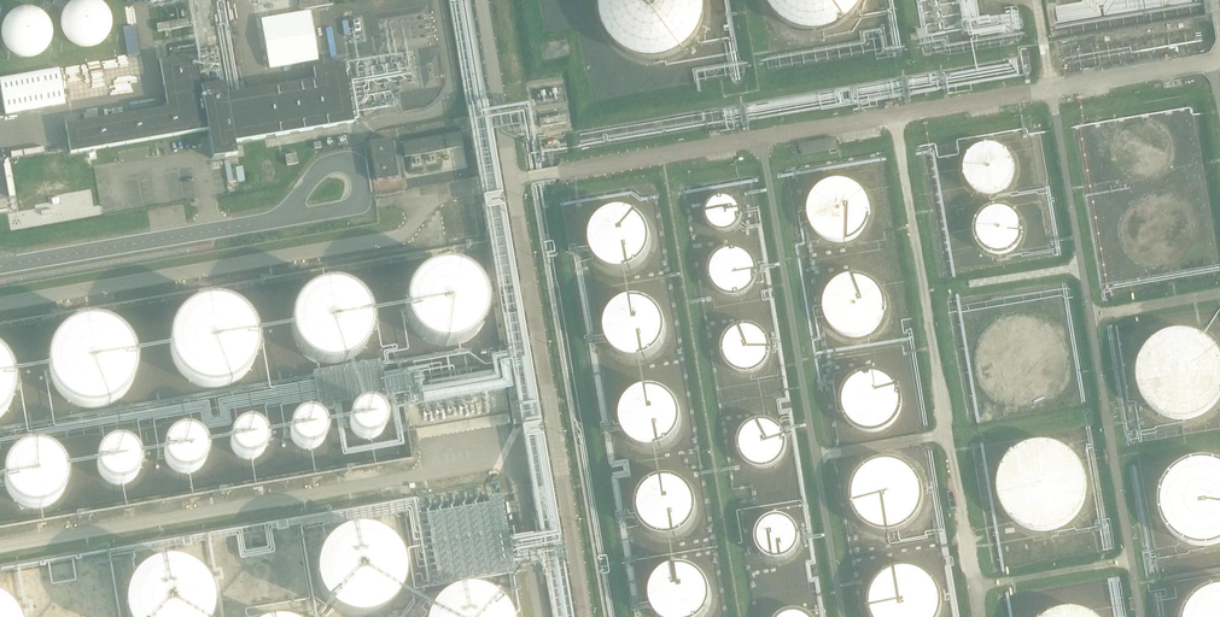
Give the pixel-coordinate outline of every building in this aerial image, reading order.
[(71,37),(82,46),(95,48),(106,43),(114,33),(116,23),(114,13),(107,4),(98,0),(86,0),(85,0),(74,6),(69,14),(67,24),(71,37)] [(300,10),(333,5),(333,0),(314,0),(299,3),(300,10)] [(601,17),(610,35),(623,47),(640,54),(660,56),(679,50),(692,40),(703,24),(707,5),(707,0),(600,0),(601,17)] [(772,10),(784,22),(801,29),(821,31),(840,25),(853,15),(863,0),(767,0),(772,10)] [(311,10),(261,18),(270,68),(320,60),(311,10)] [(7,36),(11,48),(22,57),(35,59),(46,55),(54,45),(56,34),(54,24),(47,16),(37,11),(25,11),(14,17),(9,26),(7,36)] [(158,32),(191,26),(190,19),(157,25),(158,32)] [(127,55),(139,54),(137,26),(125,26),(127,55)] [(354,123),(344,63),(313,69),(315,80),(227,96),(225,83),(201,88),(196,55),(160,61),(168,108),(66,125),(70,151),(70,154),(91,150),(207,130),(212,159),(224,157),(237,155),(235,143),(354,123)] [(69,103),(63,67),(1,78),(7,114),(69,103)] [(463,147),(461,134),(403,144),(405,157),(463,147)] [(391,139),(370,143),(376,182),(398,178),(391,139)] [(962,167),(966,179),(977,188),(990,190),(1002,186),(1009,176),(1012,165),(1009,155),(1002,147),(992,142),(980,142),(970,149),(964,157),(962,167)] [(296,154),(285,156),(287,166),(298,164),(296,154)] [(817,235),(839,243),(857,237),(869,221),(871,204),(864,188),(848,178),(829,177),(814,186),(805,202),(806,220),(817,235)] [(701,213),(707,225),(720,232),(733,229),(742,217),(741,202),(732,192),(717,191),(705,199),(701,213)] [(972,228),(976,241),(987,250),(1001,251),(1012,247),(1020,237),(1022,226),(1019,216),(1012,208),(1002,203),(990,204),(980,210),(974,218),(972,228)] [(596,269),(618,276),(636,270),(648,255),(650,237),(643,222),(627,211),(608,211),(593,220),(584,236),(585,253),(596,269)] [(707,271),(711,283),(721,293),(735,294),(746,290),(754,280),(756,269),(753,259),(746,251),(736,246),(724,246),(714,253),(708,261),(707,271)] [(488,311),(488,306),(488,301),(486,295),(484,290),(482,286),(479,281),(475,278),(471,274),(466,271),(461,269),(456,268),(451,267),(445,267),(440,267),(435,269),(430,271),(425,273),(421,276),(417,280),(413,284),(411,289),(409,294),(407,299),(406,304),(406,310),(407,315),(408,320),(410,325),(413,330),(416,334),(419,338),(424,341),(428,344),(433,346),(438,348),(444,349),(449,349),(454,348),(460,347),(465,345),(469,342),(474,339),(478,335),(481,331),(484,327),(486,322),(487,317),(488,311)] [(833,330),(855,337),(873,331),(885,316),(887,298),(880,283),(864,272),(845,272),(830,281),(821,297),(822,314),(833,330)] [(372,328),(372,323),(372,317),(370,312),(369,307),(366,302),(363,298),(359,294),(355,291),(350,288),(345,286),(340,285),(335,284),(329,284),(324,284),(319,286),(314,287),(309,290),(305,293),(301,297),(298,301),(295,306),(293,311),(291,316),(290,321),(290,326),(291,332),(292,337),(294,342),(297,347),(300,351),(304,355),(308,358),(312,361),(317,363),(322,365),(328,365),(333,365),(339,365),(344,364),(349,362),(353,359),(358,356),(362,352),(365,348),(368,343),(370,338),(371,333),(372,328)] [(610,357),(632,365),(650,359),(662,343),(664,326),(657,310),(641,300),(622,299),(607,308),(598,324),(599,342),(610,357)] [(258,353),(259,348),(259,343),(258,338),(257,333),(256,329),(254,324),(251,320),(248,316),(245,312),(241,309),(237,307),(233,304),(228,303),(223,302),(218,301),(213,301),(208,301),(204,302),(199,304),(194,306),(190,308),(186,311),(183,315),(179,319),(177,323),(175,327),(173,332),(172,337),(171,341),(171,346),(171,351),(172,356),(174,361),(176,365),(179,369),(182,373),(185,377),(189,380),(193,383),(197,385),(202,387),(207,388),(212,388),(217,388),(222,388),(226,387),(231,385),(236,383),(240,381),(244,378),(247,374),(250,371),(253,367),(255,362),(257,358),(258,353)] [(136,374),(136,369),(136,364),(136,359),(135,355),(133,350),(131,345),(129,341),(126,337),(122,334),(119,331),(115,328),(110,326),(105,324),(101,323),(96,322),(91,322),(86,323),(81,324),(76,325),(72,327),(68,330),(64,333),(60,336),(57,340),(54,344),(52,349),(50,353),(49,358),(49,363),(49,368),(49,373),(50,377),(52,382),(54,386),(56,391),(59,395),(63,398),(66,401),(71,404),(75,406),(80,408),(84,409),(89,410),(94,410),(99,409),(104,408),(109,407),(113,405),(117,402),(121,399),(125,396),(128,392),(131,388),(133,383),(135,379),(136,374)] [(720,349),(724,361),(735,370),(748,372),(760,368),(767,358),(770,347),(767,337),(760,329),(750,324),(738,324),(728,330),(722,339),(720,349)] [(1161,414),(1189,418),(1208,410),(1219,397),(1219,346),(1206,332),(1186,325),(1165,328),(1148,339),(1137,357),(1135,379),(1144,400),(1161,414)] [(16,389),(16,384),(15,380),(14,375),(13,370),(11,366),(8,361),(5,357),(2,354),(0,352),(0,420),(1,419),(4,416),(7,412),(10,408),(12,404),(14,399),(15,394),(16,389)] [(850,424),(872,432),(890,426),(902,410),(904,393),(897,377),(881,367),(862,366),(847,375),(839,391),(839,409),(850,424)] [(627,444),(649,451),(667,445),(679,430),(681,412),(673,396),(658,386),(639,386),(624,395),(615,410),(616,428),(627,444)] [(351,434),(353,437),(356,439),(360,441),(364,442),(368,443),(372,442),(376,441),(379,439),(382,437),(385,434),(386,430),(387,426),(387,422),(387,418),(385,414),(383,411),(381,408),(377,406),(374,404),(370,404),(366,404),(362,404),(358,406),(355,408),(352,411),(350,415),(349,418),(348,422),(348,426),(349,430),(351,434)] [(291,442),(293,445),(296,448),(299,450),(302,451),(305,452),(309,452),(313,451),(316,450),(319,448),(322,446),(324,443),(326,440),(327,436),(327,432),(327,429),(326,425),(324,422),(322,419),(319,417),(316,415),(312,414),(308,414),(305,414),(301,415),(298,416),(295,418),(293,421),(291,424),(289,428),(289,431),(289,435),(289,439),(291,442)] [(232,453),(234,456),(237,459),(241,461),(245,462),(249,463),(254,462),(258,461),(261,459),(264,456),(267,452),(268,448),(269,444),(268,440),(267,436),(265,432),(262,429),(259,426),(255,425),(251,424),(247,424),(243,425),(239,427),(235,429),(233,432),(231,436),(230,440),(230,445),(230,449),(232,453)] [(737,449),(741,462),(752,471),(765,473),(776,468),(784,459),(786,448),(784,438),(777,429),(767,425),(755,425),(744,431),(739,440),(737,449)] [(165,460),(167,463),(168,466),(170,468),(173,470),(175,472),(178,473),(181,474),(184,474),(187,474),(190,474),(193,473),(196,471),(199,469),(201,467),(203,465),(204,462),(206,459),(206,456),(207,453),(206,450),(206,447),(205,444),(203,442),(201,439),(199,437),(197,435),(194,434),(191,433),(188,432),(185,432),(182,432),(179,433),(176,434),(173,436),(171,438),(169,440),(167,442),(166,445),(165,448),(164,451),(164,454),(165,457),(165,460)] [(1003,512),(1020,525),(1048,529),(1067,522),(1081,506),(1087,481),(1080,458),(1066,444),(1045,437),(1024,440),(1007,451),(996,469),(994,490),(1003,512)] [(98,474),(100,478),(104,481),(108,484),(112,485),(117,486),(121,486),(126,485),(130,483),(133,480),(136,476),(138,472),(140,468),(140,463),(139,458),(138,454),(135,450),(132,447),(128,444),(124,443),(119,442),(114,442),(110,443),(106,445),(102,448),(99,452),(97,456),(96,460),(96,465),(96,470),(98,474)] [(39,508),(44,507),(49,505),(53,503),(57,499),(61,495),(63,491),(65,486),(66,481),(66,476),(65,470),(64,465),(61,461),(58,457),(54,453),(50,450),(45,448),(40,447),(35,447),(29,447),(24,449),(20,451),(15,454),(12,458),(9,462),(6,467),(5,472),(4,477),(5,482),(6,487),(8,492),(11,497),(14,500),(19,504),(23,506),(28,508),(33,508),(39,508)] [(1183,540),(1211,544),(1219,540),(1219,456),(1208,452),(1187,454),(1170,466),(1159,483),(1157,505),(1167,526),(1183,540)] [(848,499),(855,516),(867,526),(882,531),(900,529),(913,522),(922,510),(926,494),(924,480),(919,470),(908,459),(893,454),(878,454),(866,459),(854,470),(849,483),(848,499)] [(642,535),(664,543),(682,537),(694,521),(695,504),(688,488),(673,478),(654,477),(638,486),(630,502),(631,520),(642,535)] [(416,588),(515,574),(503,496),(461,503),(461,506),(432,510),(432,505),(405,508),(416,588)] [(755,546),(758,559),(769,568),(783,570),(794,565),(802,556),(804,545),(801,535),(794,526),(784,522),(772,522),(762,528),(756,537),(755,546)] [(404,580),(405,575),(404,570),(403,565),(402,560),(400,556),(397,551),(394,547),(391,544),(387,541),(383,538),(379,535),(374,534),(369,532),(364,532),(359,531),(355,532),(350,533),(345,534),(340,536),(336,539),(332,542),(328,545),(325,549),(322,553),(320,557),(318,562),(317,566),(316,571),(316,576),(316,581),(317,586),(319,591),(321,595),(323,600),(326,604),(330,607),(333,611),(337,613),(342,616),(345,616),(375,616),(376,616),(380,615),(385,612),(389,610),(392,606),(395,602),(398,598),(401,594),(402,589),(404,585),(404,580)] [(870,616),(940,616),(944,603),(942,588),(936,578),(925,567),(910,562),(895,563),(883,568),(872,578),(866,591),(866,607),(870,616)] [(214,611),(214,606),(214,601),(213,597),(212,592),(210,587),(207,583),(204,579),(201,575),(197,572),(193,569),(188,567),(184,565),(179,564),(174,563),(169,563),(164,563),(159,564),(155,566),(150,568),(146,570),(142,573),(138,577),(135,580),(132,584),(130,589),(128,593),(127,598),(126,603),(126,608),(126,613),(127,616),(213,616),(214,611)] [(708,610),(710,592),(703,577),(687,566),(668,566),(653,575),(644,591),(645,608),(651,616),(703,616),(708,610)] [(1206,583),(1189,594),(1178,612),(1177,616),(1219,616),(1219,581),(1206,583)] [(508,613),(506,609),(503,605),(500,601),(496,598),(492,595),(487,593),(483,591),(478,590),(473,589),(468,589),(463,589),(458,590),(453,592),(449,594),(445,596),(441,599),(437,602),(434,606),(431,610),(429,615),(428,616),(510,616),(508,613)] [(17,614),(14,610),(11,607),(7,603),(3,601),(0,599),(0,616),(19,616),(17,614)] [(1096,608),(1076,602),(1054,604),(1038,616),(1037,616),(1105,616),(1096,608)]
